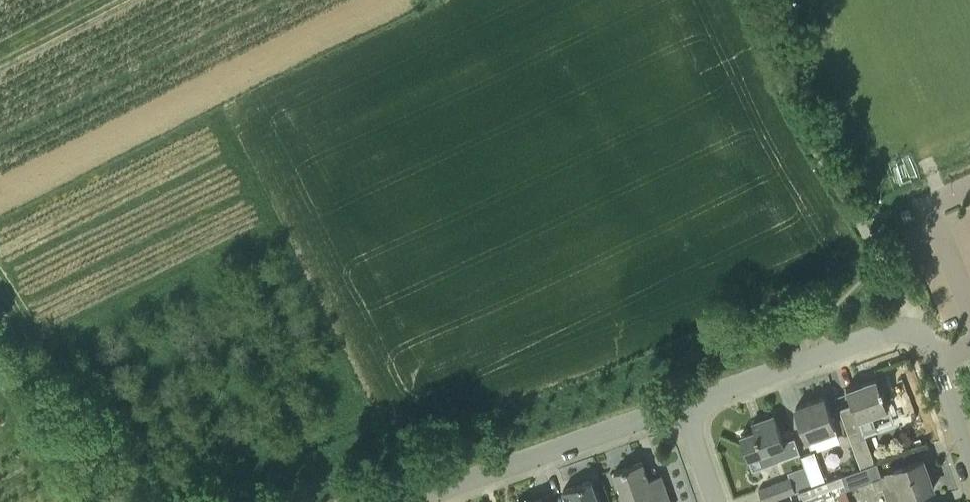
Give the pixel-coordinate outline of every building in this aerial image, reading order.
[(849,432),(861,468),(875,463),(865,433),(878,429),(872,414),(889,408),(877,376),(846,387),(847,390),(848,390),(853,403),(840,408),(849,432)] [(796,406),(808,437),(812,447),(839,437),(835,427),(836,427),(824,396),(796,406)] [(749,457),(775,447),(779,459),(800,452),(794,436),(784,440),(775,414),(753,422),(755,429),(741,434),(749,457)] [(807,470),(813,486),(825,481),(814,451),(802,455),(807,470)] [(889,501),(906,501),(904,498),(935,487),(934,485),(933,486),(924,460),(925,459),(925,458),(888,471),(889,473),(882,475),(877,462),(875,463),(861,468),(842,475),(845,482),(847,488),(873,479),(876,489),(883,487),(889,501)] [(665,482),(652,487),(643,461),(615,470),(626,501),(672,501),(665,482)] [(825,481),(813,486),(798,491),(801,498),(837,485),(845,482),(842,475),(825,481)] [(779,481),(760,487),(765,501),(767,501),(796,492),(790,476),(779,481)] [(564,489),(568,501),(601,501),(592,479),(564,489)] [(837,485),(840,490),(837,491),(840,501),(850,501),(846,489),(847,489),(847,488),(845,482),(837,485)]
